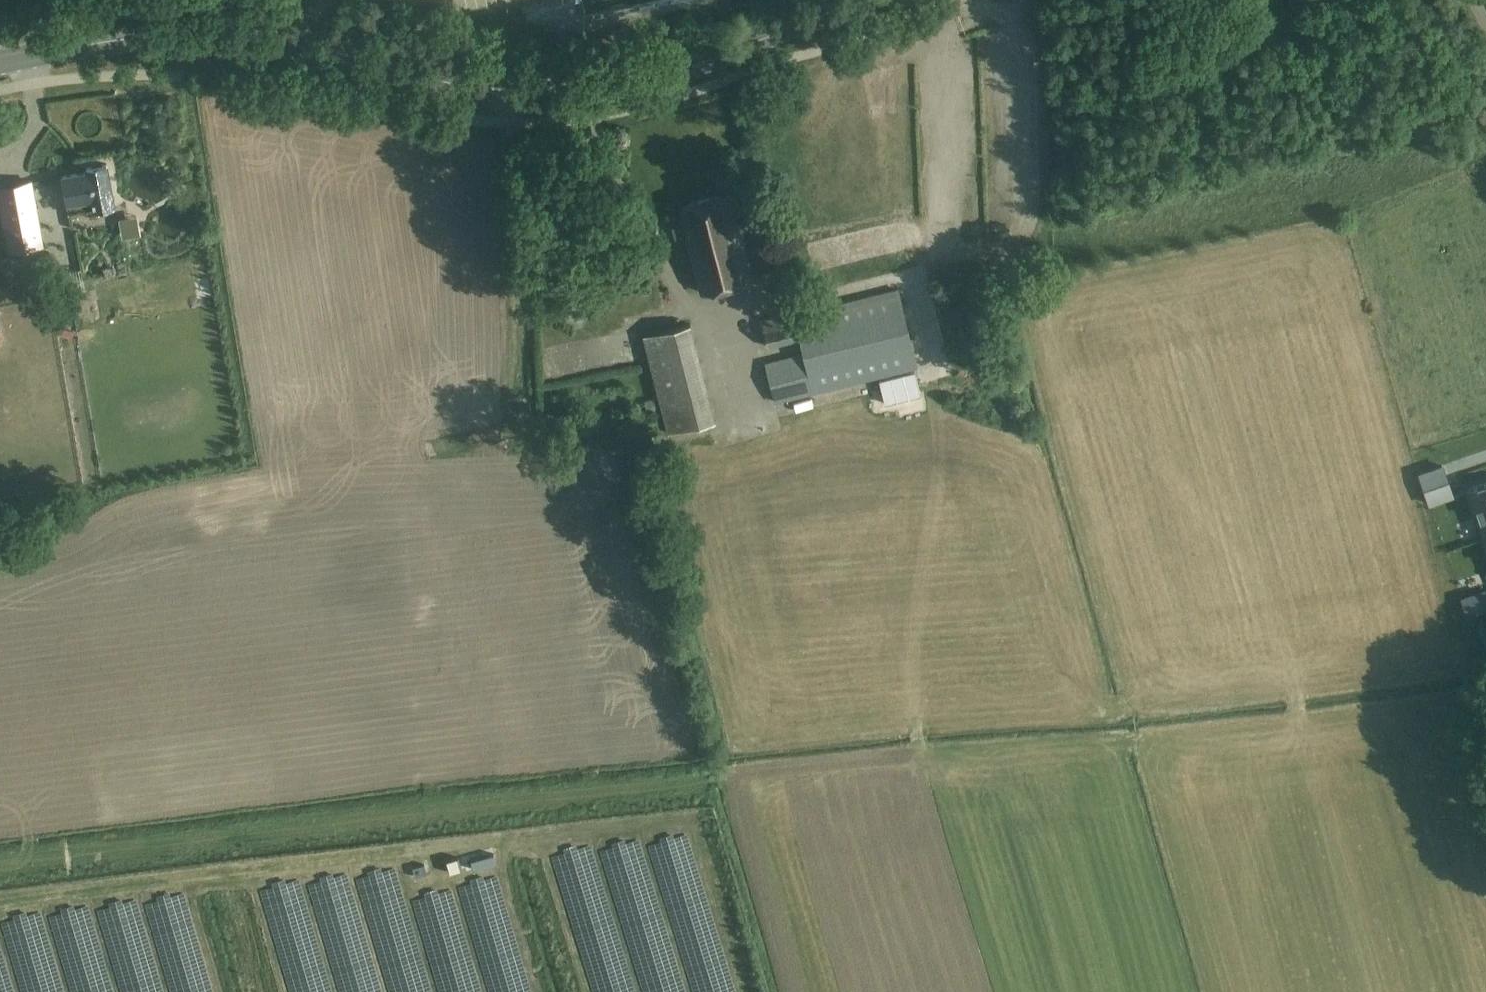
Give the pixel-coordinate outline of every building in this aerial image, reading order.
[(88,172),(64,176),(70,213),(113,205),(106,164),(88,167),(88,172)] [(0,187),(0,199),(9,249),(41,244),(31,182),(0,187)] [(728,193),(682,206),(689,235),(687,235),(702,292),(752,279),(737,222),(736,222),(732,209),(736,208),(733,197),(729,198),(728,193)] [(16,270),(14,256),(3,258),(5,272),(16,270)] [(803,353),(765,362),(775,403),(919,368),(899,288),(793,314),(803,353)] [(791,313),(763,320),(769,346),(798,339),(791,313)] [(691,323),(643,335),(668,432),(716,420),(691,323)] [(916,372),(881,381),(887,404),(922,395),(916,372)] [(1419,473),(1418,473),(1420,479),(1423,488),(1424,488),(1448,480),(1443,465),(1419,473)] [(1469,489),(1485,537),(1485,536),(1485,483),(1469,489)] [(1462,598),(1468,616),(1485,610),(1485,594),(1485,590),(1462,598)] [(493,854),(471,861),(474,869),(496,863),(493,854)] [(447,861),(450,873),(461,870),(457,858),(447,861)]
